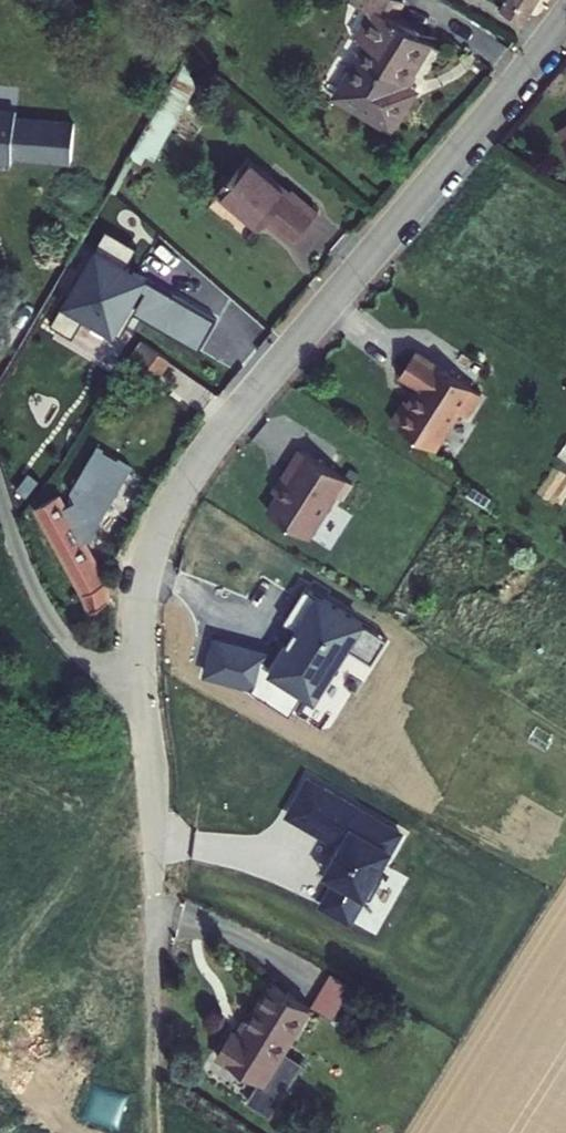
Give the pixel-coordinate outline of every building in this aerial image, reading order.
[(371,128),(393,89),(382,82),(406,38),(371,16),(380,0),(341,0),(340,2),(351,10),(303,88),(371,128)] [(516,21),(529,0),(497,0),(493,9),(516,21)] [(1,163),(2,152),(57,156),(61,119),(6,114),(6,107),(0,106),(0,163),(1,163)] [(554,131),(565,150),(565,123),(554,131)] [(242,150),(207,191),(246,228),(252,224),(276,244),(302,212),(277,190),(281,184),(242,150)] [(96,244),(53,323),(77,336),(88,316),(119,333),(133,308),(202,345),(216,318),(147,281),(151,274),(129,262),(137,248),(107,231),(99,246),(96,244)] [(486,385),(421,344),(406,369),(428,382),(418,397),(412,393),(397,415),(441,443),(464,404),(471,409),(486,385)] [(296,481),(278,510),(319,536),(347,492),(352,496),(362,481),(311,448),(292,478),(296,481)] [(26,505),(78,603),(103,589),(89,560),(94,557),(84,536),(88,534),(77,505),(66,508),(63,503),(74,497),(66,479),(26,505)] [(80,497),(107,555),(118,526),(98,489),(80,497)] [(205,674),(244,684),(292,713),(306,691),(319,699),(350,648),(375,664),(389,642),(363,627),(367,621),(318,591),(274,663),(264,656),(265,653),(213,640),(205,674)] [(410,832),(310,773),(286,815),(339,846),(325,870),(333,876),(318,902),(353,922),(369,896),(371,898),(410,832)] [(222,1036),(209,1058),(257,1087),(302,1010),(263,989),(233,1042),(222,1036)] [(271,1081),(294,1090),(305,1059),(282,1050),(271,1081)]
